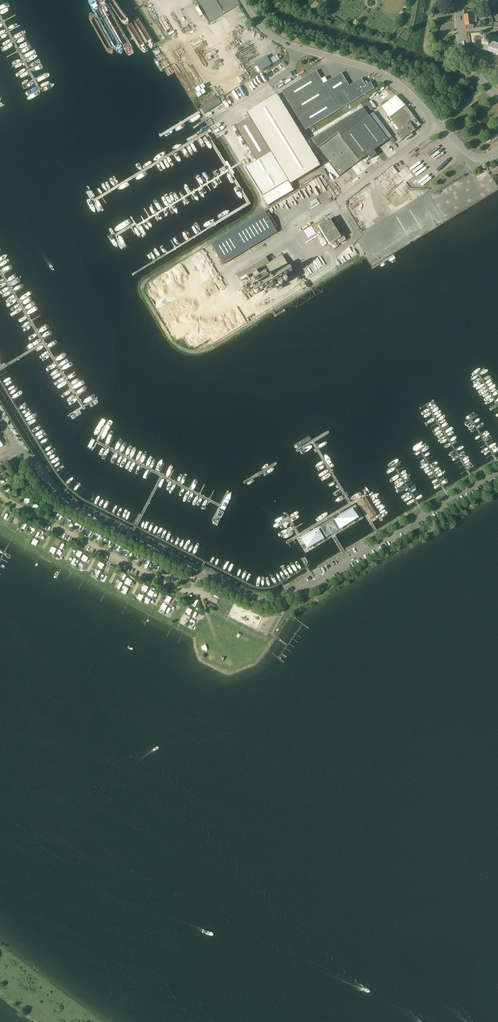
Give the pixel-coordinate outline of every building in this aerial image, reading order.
[(492,4),(488,6),(483,7),(486,15),(492,16),(490,11),(493,10),(493,7),(492,4)] [(476,15),(464,15),(466,29),(474,29),(474,28),(474,26),(474,22),(477,22),(477,19),(476,16),(476,15)] [(497,37),(497,36),(496,36),(496,37),(493,36),(493,35),(492,35),(489,34),(488,33),(488,34),(487,34),(487,35),(488,35),(487,38),(484,37),(481,44),(484,45),(483,49),(482,48),(482,49),(483,49),(483,50),(484,50),(487,51),(486,52),(487,52),(488,51),(491,52),(490,53),(491,53),(494,54),(495,55),(495,54),(497,55),(497,38),(497,37)] [(260,71),(268,67),(280,60),(277,54),(269,59),(266,56),(255,62),(260,71)] [(342,73),(324,84),(316,71),(282,92),(305,131),(374,89),(371,82),(368,84),(368,82),(365,82),(364,83),(362,78),(349,86),(342,73)] [(250,118),(236,127),(257,162),(271,153),(289,184),(321,166),(277,94),(247,113),(250,118)] [(421,125),(406,105),(398,95),(381,107),(390,118),(400,130),(396,133),(402,140),(415,130),(415,129),(421,125)] [(369,102),(369,103),(367,100),(363,102),(369,111),(373,109),(369,102)] [(370,115),(369,116),(363,108),(312,139),(318,147),(339,176),(367,155),(370,159),(377,155),(374,151),(388,140),(370,115)] [(404,182),(413,177),(407,166),(398,172),(404,182)] [(482,187),(488,183),(492,181),(486,171),(476,177),(482,187)] [(459,180),(443,190),(446,195),(462,185),(459,180)] [(262,198),(267,207),(285,196),(279,187),(262,198)] [(394,202),(400,197),(395,191),(389,196),(394,202)] [(223,265),(277,232),(265,211),(231,232),(211,244),(223,265)] [(355,215),(357,223),(368,219),(365,212),(355,215)] [(340,243),(345,240),(346,240),(343,235),(340,236),(330,220),(324,223),(323,222),(322,222),(321,221),(314,226),(316,231),(320,229),(321,230),(329,245),(337,240),(340,243)] [(266,257),(246,269),(237,274),(240,280),(247,292),(252,289),(256,294),(293,271),(283,255),(270,263),(266,257)] [(315,569),(374,533),(361,512),(319,538),(303,547),(315,569)] [(87,529),(84,534),(91,537),(93,532),(87,529)] [(319,538),(315,531),(299,541),(303,547),(319,538)] [(134,554),(131,559),(137,562),(140,557),(134,554)] [(163,601),(168,604),(171,598),(167,595),(163,601)]
